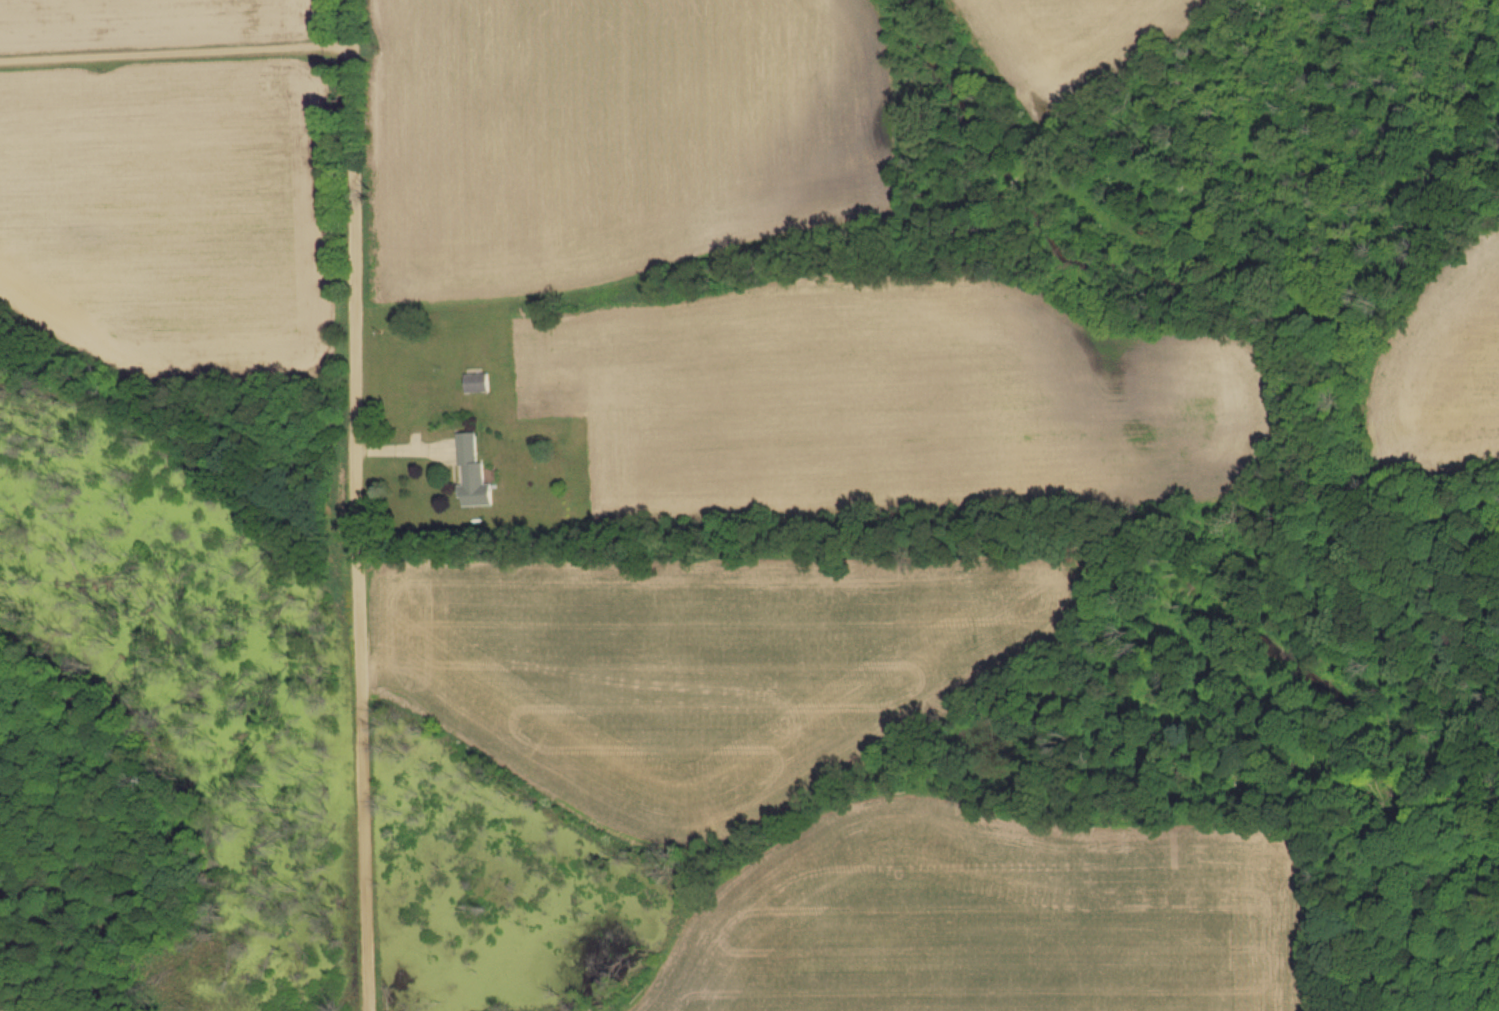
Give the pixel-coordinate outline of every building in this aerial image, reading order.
[(465,376),(465,395),(488,395),(488,376),(465,376)] [(494,507),(494,487),(485,487),(485,464),(479,464),(478,435),(460,435),(462,488),(462,508),(494,507)]
